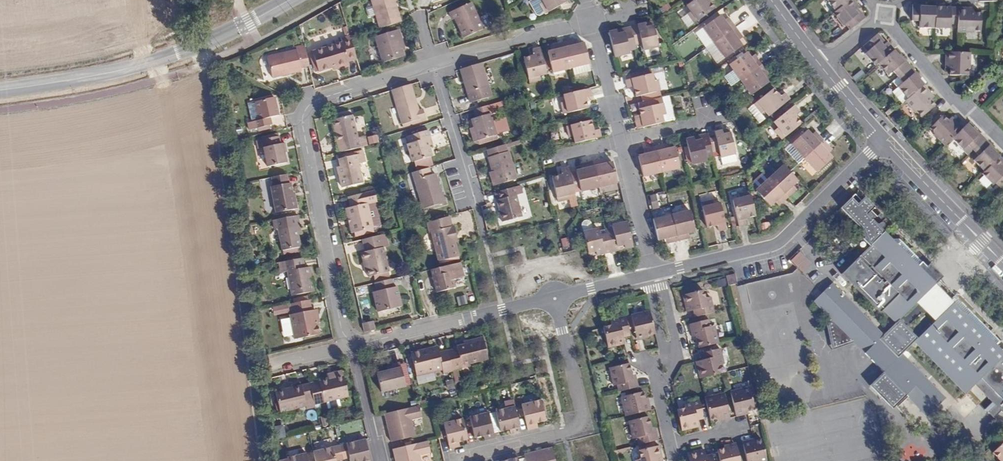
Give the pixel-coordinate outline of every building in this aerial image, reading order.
[(397,23),(400,22),(394,1),(396,1),(396,0),(372,0),(380,28),(397,23)] [(545,13),(567,1),(566,0),(542,0),(543,1),(540,2),(545,13)] [(690,26),(716,9),(710,0),(695,0),(688,5),(692,11),(684,18),(690,26)] [(835,12),(850,0),(826,0),(835,12)] [(848,31),(865,18),(861,13),(858,15),(855,11),(857,8),(859,7),(856,3),(854,0),(850,0),(835,12),(833,13),(843,27),(845,26),(848,31)] [(454,19),(462,37),(482,29),(470,3),(448,12),(451,19),(454,19)] [(920,28),(935,28),(935,7),(928,7),(920,7),(920,5),(912,4),(912,23),(920,23),(920,28)] [(950,24),(958,24),(958,8),(946,7),(935,7),(935,28),(949,29),(950,24)] [(980,32),(980,13),(974,13),(969,13),(969,8),(963,8),(958,8),(958,24),(957,32),(980,32)] [(714,42),(738,26),(734,20),(731,21),(729,18),(725,21),(722,16),(704,28),(714,42)] [(646,24),(630,27),(631,31),(634,45),(641,43),(643,50),(657,46),(653,26),(647,27),(646,24)] [(742,32),(738,26),(714,42),(725,57),(742,45),(739,40),(742,37),(740,34),(742,32)] [(403,56),(401,49),(398,38),(400,38),(398,30),(375,37),(382,62),(403,56)] [(629,50),(635,49),(634,45),(631,31),(617,34),(617,30),(608,32),(614,56),(630,53),(629,50)] [(878,64),(894,50),(890,46),(887,42),(885,43),(883,46),(879,41),(882,39),(877,34),(862,47),(867,52),(865,54),(875,66),(878,64)] [(356,59),(350,37),(350,36),(341,38),(342,43),(313,51),(318,71),(348,63),(347,61),(356,59)] [(564,40),(570,67),(572,67),(574,73),(590,69),(584,41),(577,43),(576,39),(572,40),(571,38),(568,39),(564,40)] [(558,44),(553,45),(554,49),(546,50),(551,72),(570,67),(564,40),(557,41),(558,44)] [(306,51),(304,44),(295,46),(296,49),(297,53),(306,51)] [(539,74),(546,73),(540,47),(532,49),(533,55),(523,58),(529,81),(540,79),(539,74)] [(300,68),(309,66),(306,51),(297,53),(296,49),(268,55),(272,77),(301,71),(300,68)] [(892,71),(898,77),(910,66),(905,60),(904,61),(899,56),(894,50),(878,64),(887,75),(892,71)] [(741,79),(763,63),(759,57),(757,59),(754,55),(751,58),(747,52),(729,64),(734,71),(725,77),(731,86),(741,79)] [(970,56),(970,53),(957,52),(943,52),(944,64),(950,63),(950,69),(950,72),(950,75),(968,76),(968,69),(970,69),(970,56)] [(491,96),(481,63),(460,69),(470,102),(491,96)] [(768,69),(763,63),(741,79),(751,94),(768,83),(764,77),(768,75),(765,71),(768,69)] [(898,87),(908,99),(924,85),(917,78),(914,74),(916,72),(910,66),(898,77),(903,83),(898,87)] [(623,80),(625,89),(631,88),(633,96),(658,91),(656,80),(652,81),(651,74),(623,80)] [(411,84),(391,90),(401,124),(405,123),(406,126),(412,124),(411,121),(425,117),(423,110),(418,111),(411,84)] [(921,117),(935,106),(930,100),(928,97),(931,94),(928,90),(924,85),(908,99),(905,101),(916,113),(917,112),(921,117)] [(576,92),(565,94),(567,101),(563,102),(565,113),(589,108),(588,98),(594,97),(592,88),(576,92)] [(766,111),(768,115),(790,99),(785,93),(780,96),(774,88),(755,103),(762,113),(766,111)] [(279,115),(274,98),(255,102),(259,120),(247,123),(249,130),(272,125),(270,118),(279,115)] [(635,129),(662,123),(661,117),(664,116),(661,104),(637,110),(639,119),(633,121),(635,129)] [(490,114),(487,106),(474,110),(476,118),(472,119),(477,139),(497,134),(491,113),(490,114)] [(782,139),(802,123),(795,116),(800,112),(795,106),(774,122),(779,128),(776,131),(782,139)] [(332,120),(340,153),(366,146),(363,136),(356,138),(351,115),(332,120)] [(952,138),(962,128),(959,125),(955,121),(951,124),(948,120),(944,116),(931,128),(935,133),(934,134),(944,146),(952,138)] [(603,137),(601,128),(595,130),(593,120),(569,125),(571,137),(576,136),(577,143),(603,137)] [(968,145),(973,150),(985,139),(979,133),(978,134),(974,131),(967,124),(962,128),(952,138),(963,149),(968,145)] [(823,141),(826,138),(821,133),(819,135),(816,132),(813,134),(809,129),(792,144),(805,158),(823,141)] [(431,157),(428,146),(426,139),(429,138),(427,131),(407,137),(409,144),(407,145),(412,162),(431,157)] [(723,132),(708,136),(708,139),(712,153),(719,151),(720,157),(735,154),(730,134),(725,135),(723,132)] [(280,144),(278,136),(262,139),(267,166),(285,162),(283,152),(281,144),(280,144)] [(831,143),(826,138),(823,141),(805,158),(817,171),(833,157),(828,151),(832,148),(828,145),(831,143)] [(706,158),(713,157),(712,153),(708,139),(696,142),(695,139),(686,141),(688,147),(686,148),(688,158),(691,158),(692,164),(706,161),(706,158)] [(975,161),(984,171),(999,157),(994,151),(989,146),(990,145),(985,139),(973,150),(975,153),(979,157),(975,161)] [(655,146),(661,172),(679,168),(674,147),(669,148),(668,145),(663,146),(663,144),(655,146)] [(504,145),(487,150),(489,157),(488,157),(493,171),(496,185),(516,178),(508,151),(507,152),(504,145)] [(643,176),(661,172),(655,146),(648,147),(648,150),(644,151),(645,154),(638,156),(643,176)] [(363,153),(355,155),(339,159),(340,167),(337,167),(338,168),(340,180),(342,188),(362,183),(358,164),(365,162),(363,153)] [(1000,188),(1002,186),(1002,160),(999,157),(984,171),(982,174),(993,186),(996,184),(1000,188)] [(593,160),(599,187),(617,183),(613,163),(608,165),(606,160),(602,161),(601,159),(599,159),(593,160)] [(581,191),(599,187),(593,160),(590,161),(585,162),(586,165),(582,166),(583,170),(576,172),(576,173),(570,174),(574,193),(581,191)] [(793,185),(797,181),(789,172),(783,165),(769,178),(788,198),(794,192),(792,190),(795,187),(793,185)] [(565,167),(560,168),(562,174),(552,177),(558,201),(569,199),(568,195),(574,193),(570,174),(568,166),(565,167)] [(430,175),(428,168),(412,173),(423,208),(444,202),(436,174),(430,175)] [(757,188),(769,178),(763,172),(760,174),(761,175),(755,181),(755,186),(757,188)] [(286,174),(271,177),(273,187),(271,187),(276,211),(295,208),(292,192),(290,182),(288,183),(286,174)] [(782,203),(788,198),(769,178),(757,188),(756,189),(770,205),(774,202),(776,204),(780,201),(782,203)] [(501,199),(497,200),(502,222),(521,217),(516,195),(515,193),(521,192),(520,187),(499,192),(501,199)] [(376,201),(374,191),(347,197),(350,208),(345,209),(347,218),(350,217),(351,223),(349,224),(351,233),(354,233),(372,228),(367,204),(375,202),(376,201)] [(747,219),(755,216),(750,192),(739,195),(740,199),(733,200),(740,227),(748,224),(747,219)] [(862,200),(856,194),(841,208),(851,219),(869,202),(866,199),(864,197),(862,200)] [(651,209),(658,208),(656,195),(649,196),(651,209)] [(719,231),(726,229),(721,203),(713,205),(713,201),(702,204),(708,228),(717,225),(719,231)] [(375,202),(367,204),(372,228),(377,227),(380,223),(375,202)] [(869,202),(851,219),(861,230),(877,215),(872,210),(874,207),(871,204),(869,202)] [(671,215),(678,242),(685,240),(684,237),(689,236),(689,233),(694,231),(689,211),(671,215)] [(877,215),(861,230),(857,234),(868,246),(885,230),(888,226),(882,220),(884,218),(882,215),(880,213),(877,215)] [(671,243),(678,242),(671,215),(653,219),(658,240),(663,238),(664,241),(670,240),(671,243)] [(294,216),(273,220),(275,229),(278,229),(282,249),(300,246),(294,216)] [(452,227),(449,216),(428,223),(430,232),(432,232),(439,261),(458,256),(455,242),(453,237),(456,236),(454,226),(452,227)] [(589,257),(611,252),(610,248),(606,231),(601,232),(600,229),(593,230),(592,225),(588,221),(584,221),(583,225),(589,257)] [(612,229),(606,231),(610,248),(624,244),(625,249),(632,247),(627,223),(611,227),(612,229)] [(373,232),(372,228),(354,233),(355,236),(373,232)] [(879,335),(874,330),(872,332),(853,312),(855,310),(830,284),(811,302),(820,312),(831,352),(851,343),(880,373),(869,384),(892,406),(903,397),(924,418),(935,407),(930,402),(937,395),(899,355),(912,343),(924,356),(928,352),(941,366),(938,370),(963,396),(974,386),(989,402),(983,409),(992,418),(999,411),(1002,413),(1002,354),(986,335),(993,328),(916,250),(913,253),(901,240),(897,243),(885,230),(868,246),(843,271),(855,284),(859,281),(871,294),(868,297),(893,323),(879,335)] [(387,272),(379,236),(363,240),(366,251),(361,252),(363,262),(365,261),(368,276),(387,272)] [(797,251),(789,260),(800,272),(809,264),(797,251)] [(302,258),(279,263),(281,272),(288,271),(292,295),(311,291),(309,276),(310,275),(309,267),(304,268),(302,258)] [(447,273),(445,266),(430,270),(436,292),(455,288),(451,272),(447,273)] [(726,276),(728,285),(737,283),(735,274),(726,276)] [(392,288),(390,279),(375,283),(377,292),(373,293),(377,312),(401,307),(396,287),(392,288)] [(859,281),(855,284),(868,297),(871,294),(859,281)] [(698,316),(715,312),(711,296),(705,297),(704,289),(683,294),(687,312),(693,310),(696,310),(698,316)] [(300,302),(293,303),(295,314),(293,314),(297,339),(319,335),(315,310),(311,311),(309,300),(307,300),(300,302)] [(655,333),(650,310),(631,314),(636,338),(648,335),(655,333)] [(872,332),(874,330),(855,310),(853,312),(872,332)] [(614,325),(602,328),(608,347),(624,343),(623,337),(622,334),(629,332),(625,316),(612,319),(614,325)] [(696,336),(699,348),(718,344),(714,326),(710,327),(708,320),(690,324),(691,332),(694,331),(696,336)] [(365,332),(375,330),(372,321),(363,323),(365,332)] [(457,348),(447,351),(452,370),(461,367),(460,365),(487,358),(482,340),(463,345),(456,346),(457,348)] [(696,362),(700,378),(719,374),(718,364),(722,363),(719,349),(704,353),(705,360),(702,360),(696,362)] [(422,351),(411,353),(416,375),(442,369),(443,372),(452,370),(447,351),(438,353),(437,350),(422,354),(422,351)] [(924,356),(938,370),(941,366),(928,352),(924,356)] [(617,392),(638,387),(636,380),(633,381),(632,375),(629,363),(628,360),(622,362),(623,364),(610,368),(613,385),(616,385),(617,392)] [(392,365),(392,367),(393,370),(387,371),(377,374),(381,392),(405,387),(399,363),(392,365)] [(329,379),(309,384),(312,397),(314,404),(347,395),(342,371),(334,373),(335,378),(329,379)] [(312,397),(309,384),(300,385),(303,399),(312,397)] [(303,399),(300,385),(294,387),(292,388),(275,392),(280,412),(301,408),(301,407),(305,406),(303,399)] [(735,414),(747,411),(754,409),(749,388),(730,392),(735,414)] [(622,397),(626,416),(648,411),(645,399),(643,392),(622,397)] [(705,398),(710,420),(717,418),(729,415),(724,394),(705,398)] [(545,416),(541,400),(521,405),(522,409),(518,410),(520,417),(524,416),(525,420),(545,416)] [(698,427),(697,420),(696,417),(703,415),(699,401),(684,404),(685,408),(677,410),(682,431),(698,427)] [(418,406),(416,406),(384,414),(386,421),(388,421),(393,442),(413,436),(409,420),(420,417),(418,406)] [(518,418),(515,406),(495,411),(498,422),(499,426),(518,422),(518,418)] [(491,424),(489,413),(469,417),(472,429),(473,432),(492,428),(491,424)] [(545,416),(525,420),(528,430),(534,429),(533,424),(536,423),(546,421),(545,416)] [(637,445),(657,440),(656,433),(652,434),(651,428),(649,418),(629,422),(633,439),(636,438),(637,445)] [(443,423),(445,435),(446,435),(447,438),(466,434),(465,430),(463,419),(443,423)] [(518,422),(499,426),(500,431),(509,429),(512,429),(513,434),(521,432),(518,422)] [(492,428),(473,432),(474,438),(483,436),(486,435),(487,440),(495,438),(492,428)] [(468,439),(466,434),(447,438),(449,449),(456,447),(454,442),(458,441),(468,439)] [(365,439),(339,445),(342,460),(349,458),(350,460),(363,460),(370,460),(365,439)] [(742,444),(746,460),(766,460),(761,440),(754,442),(742,444)] [(425,441),(411,445),(405,446),(392,449),(393,457),(396,456),(397,460),(419,460),(418,455),(428,452),(426,443),(425,441)] [(634,460),(660,460),(657,446),(653,447),(652,443),(636,447),(639,459),(633,460),(634,460)] [(313,451),(315,460),(336,460),(342,460),(339,445),(313,451)] [(1000,460),(1002,460),(1002,445),(994,454),(1000,460)] [(717,451),(720,460),(739,460),(736,446),(724,449),(717,451)] [(552,448),(545,449),(545,452),(525,457),(526,460),(555,460),(552,448)] [(705,455),(703,449),(687,453),(689,460),(713,460),(713,458),(706,459),(705,455)]
